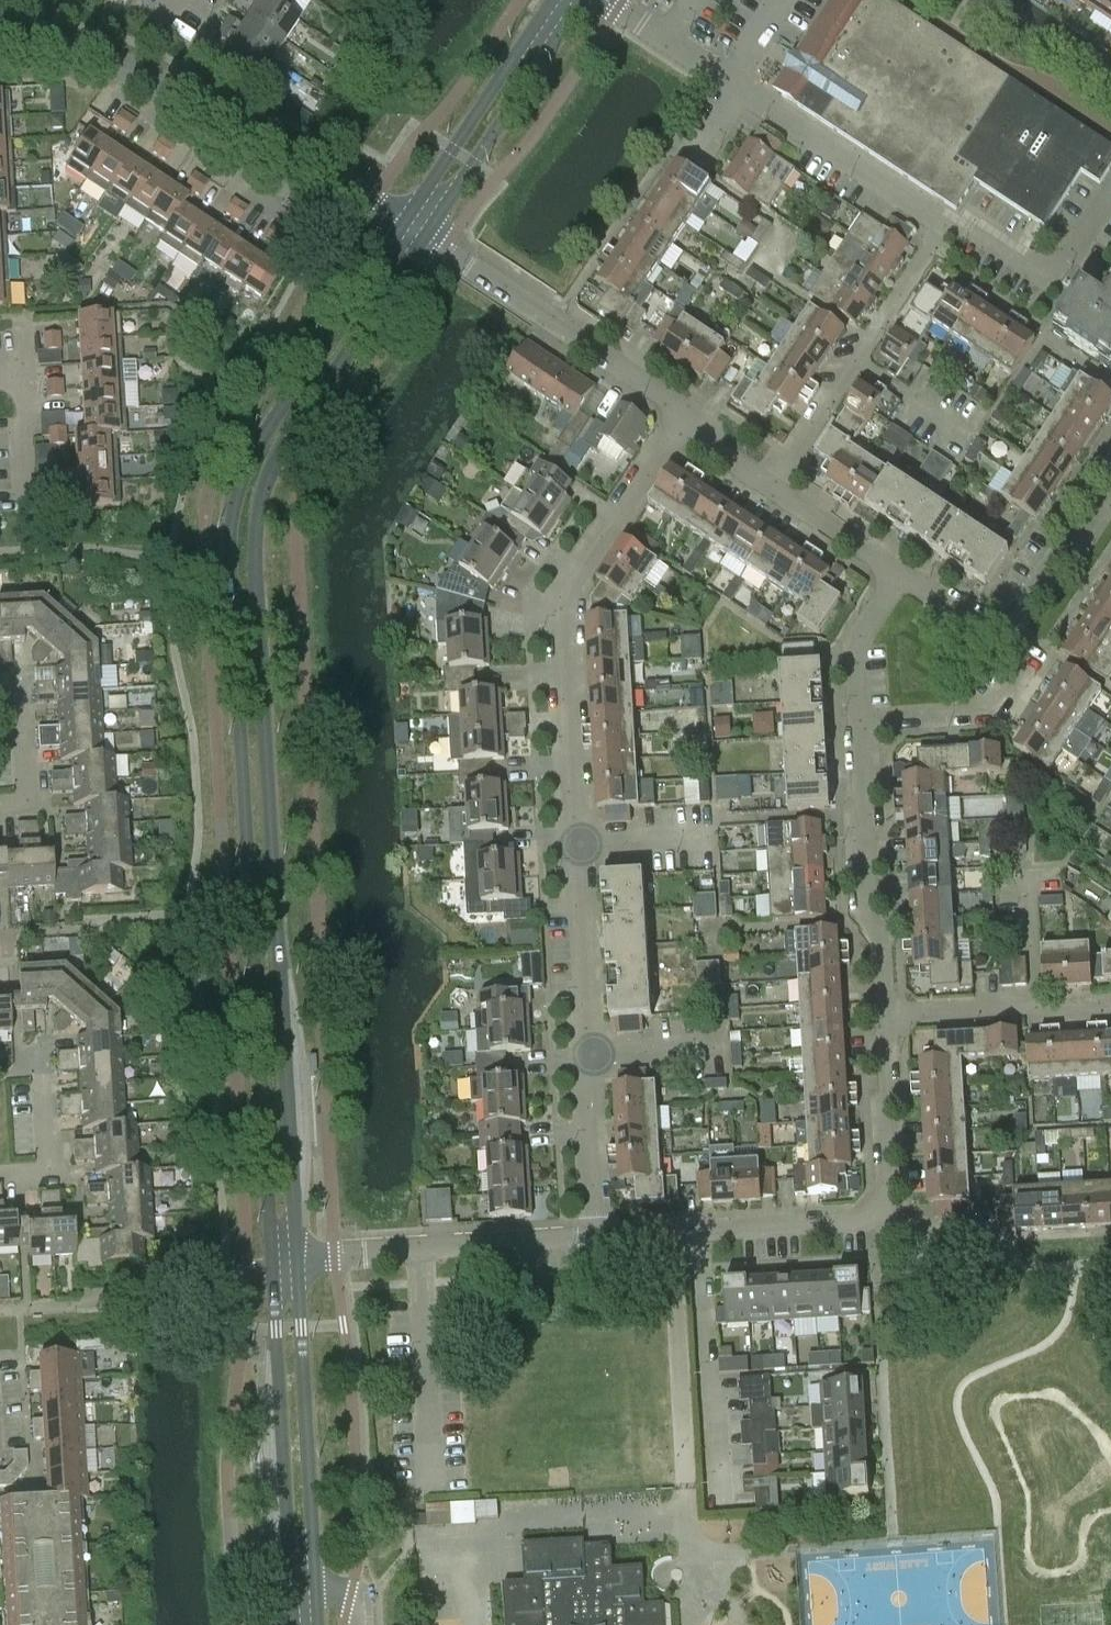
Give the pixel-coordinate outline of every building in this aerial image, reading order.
[(263,0),(244,0),(256,8),(249,19),(285,42),(299,22),(286,13),(285,14),(263,0)] [(295,0),(263,0),(285,14),(286,13),(295,0)] [(956,212),(975,183),(1045,230),(1082,174),(1100,187),(1110,170),(1110,148),(899,7),(888,0),(846,0),(803,65),(839,89),(818,121),(956,212)] [(1086,6),(1110,22),(1110,0),(1090,0),(1086,6)] [(112,25),(117,17),(105,9),(100,17),(112,25)] [(273,62),(285,42),(249,19),(243,28),(229,20),(223,29),(273,62)] [(223,29),(216,39),(230,48),(223,59),(259,83),(271,91),(285,70),(273,62),(223,29)] [(803,65),(782,97),(818,121),(839,89),(803,65)] [(50,100),(63,100),(64,100),(63,87),(62,87),(49,87),(50,100)] [(9,119),(8,94),(0,94),(0,119),(1,119),(1,120),(9,119)] [(119,130),(128,117),(121,112),(112,125),(119,130)] [(63,117),(50,117),(51,125),(56,128),(63,128),(63,117)] [(135,122),(128,117),(119,130),(126,134),(135,122)] [(11,142),(9,119),(1,120),(1,119),(0,119),(0,143),(11,142)] [(737,151),(732,158),(782,191),(796,171),(777,158),(784,146),(760,130),(752,142),(750,141),(741,154),(737,151)] [(69,162),(65,168),(85,182),(108,147),(88,134),(69,162)] [(159,156),(168,143),(161,139),(152,152),(159,156)] [(0,143),(0,166),(12,166),(11,142),(0,143)] [(175,148),(168,143),(159,156),(166,161),(175,148)] [(108,147),(85,182),(105,195),(128,161),(108,147)] [(782,191),(732,158),(727,165),(732,168),(723,181),(769,211),(782,191)] [(128,161),(105,195),(125,208),(147,174),(128,161)] [(678,164),(664,184),(712,216),(719,205),(706,197),(713,187),(678,164)] [(14,189),(12,166),(0,166),(0,190),(14,189)] [(50,186),(50,174),(41,174),(41,186),(50,186)] [(147,174),(125,208),(144,221),(167,187),(147,174)] [(192,191),(201,178),(194,174),(185,186),(192,191)] [(208,183),(201,178),(192,191),(200,196),(208,183)] [(664,184),(651,204),(686,227),(692,217),(705,226),(712,216),(664,184)] [(167,187),(144,221),(164,234),(168,227),(169,227),(181,209),(182,209),(188,200),(167,187)] [(4,214),(15,213),(14,189),(0,190),(0,214),(4,214)] [(240,205),(241,205),(234,200),(225,213),(232,217),(240,205)] [(831,221),(840,208),(831,202),(822,215),(831,221)] [(651,204),(638,224),(673,247),(686,227),(651,204)] [(248,209),(241,205),(240,205),(232,217),(239,222),(248,209)] [(164,234),(157,243),(178,256),(201,222),(182,209),(181,209),(169,227),(168,227),(164,234)] [(55,224),(54,210),(46,210),(47,224),(55,224)] [(56,225),(63,230),(71,219),(64,214),(56,225)] [(862,215),(849,236),(899,269),(904,262),(899,259),(908,246),(907,245),(915,233),(896,220),(888,232),(862,215)] [(826,238),(833,228),(819,218),(812,229),(826,238)] [(757,231),(765,236),(772,226),(764,221),(757,231)] [(202,263),(221,235),(201,222),(178,256),(198,269),(202,263)] [(638,224),(625,244),(660,266),(673,247),(638,224)] [(751,241),(757,231),(748,225),(742,235),(751,241)] [(272,244),(280,231),(273,226),(265,239),(272,244)] [(287,236),(280,231),(272,244),(279,248),(287,236)] [(759,246),(765,236),(757,231),(751,241),(759,246)] [(202,263),(198,269),(218,283),(241,248),(221,235),(202,263)] [(849,236),(836,255),(882,286),(890,273),(895,276),(899,269),(849,236)] [(609,249),(603,258),(647,286),(660,266),(625,244),(617,255),(609,249)] [(260,261),(241,248),(218,283),(238,296),(242,289),(260,261)] [(720,260),(730,267),(736,259),(726,252),(720,260)] [(836,255),(823,275),(873,308),(878,301),(873,299),(882,286),(836,255)] [(603,258),(598,266),(606,272),(599,284),(603,287),(603,286),(634,306),(634,305),(641,310),(654,291),(647,286),(603,258)] [(746,265),(736,259),(730,267),(740,274),(746,265)] [(8,285),(7,261),(0,261),(0,285),(8,285)] [(242,289),(262,302),(281,275),(260,261),(242,289)] [(111,272),(118,276),(125,266),(119,262),(111,272)] [(71,270),(68,266),(59,267),(60,279),(72,279),(71,270)] [(746,277),(756,283),(761,275),(752,269),(746,277)] [(56,280),(56,270),(42,271),(43,281),(56,280)] [(771,282),(761,275),(756,283),(766,290),(771,282)] [(809,295),(851,323),(855,326),(864,312),(868,315),(873,308),(823,275),(809,295)] [(735,287),(725,281),(719,289),(729,296),(735,287)] [(90,296),(90,282),(77,282),(77,301),(86,301),(86,296),(90,296)] [(8,285),(0,285),(0,310),(10,309),(8,285)] [(598,312),(633,335),(647,314),(641,310),(634,305),(634,306),(603,286),(603,287),(598,294),(606,300),(598,312)] [(746,294),(735,287),(729,296),(740,303),(746,294)] [(1102,301),(1081,287),(1073,299),(1076,300),(1057,328),(1071,337),(1069,341),(1099,361),(1101,357),(1110,364),(1110,288),(1102,301)] [(927,289),(904,323),(925,337),(933,324),(932,324),(953,293),(952,293),(944,288),(938,296),(927,289)] [(933,324),(952,337),(981,294),(973,288),(967,297),(955,289),(952,293),(953,293),(932,324),(933,324)] [(989,299),(981,294),(952,337),(972,350),(995,315),(984,308),(989,299)] [(684,319),(686,316),(675,308),(668,319),(679,327),(684,319)] [(797,329),(831,352),(845,332),(810,309),(797,329)] [(119,314),(78,317),(79,342),(121,339),(119,314)] [(972,350),(992,363),(1021,320),(1012,314),(1007,323),(995,315),(972,350)] [(662,354),(682,367),(705,332),(684,319),(679,327),(668,319),(653,342),(664,349),(662,354)] [(1029,325),(1021,320),(992,363),(1012,377),(1032,346),(1035,342),(1023,334),(1029,325)] [(920,344),(925,337),(904,323),(881,357),(893,365),(887,374),(896,379),(907,363),(920,344)] [(784,348),(818,372),(831,352),(797,329),(784,348)] [(725,346),(705,332),(682,367),(702,381),(705,376),(716,384),(721,377),(731,361),(720,354),(725,346)] [(44,344),(59,343),(59,334),(43,335),(44,344)] [(122,362),(121,339),(79,342),(80,365),(113,363),(113,362),(122,362)] [(60,351),(59,343),(44,344),(44,352),(60,351)] [(507,375),(541,397),(561,366),(527,344),(507,375)] [(915,368),(928,349),(920,344),(907,363),(915,368)] [(784,348),(771,368),(814,397),(819,389),(811,383),(818,372),(784,348)] [(1035,362),(1043,368),(1050,358),(1042,352),(1035,362)] [(113,363),(80,365),(82,389),(115,387),(123,387),(123,385),(137,384),(136,362),(122,363),(122,362),(113,362),(113,363)] [(759,362),(747,381),(758,388),(757,388),(788,408),(788,409),(792,412),(800,400),(808,406),(814,397),(771,368),(770,369),(759,362)] [(1035,362),(1028,372),(1037,378),(1043,368),(1035,362)] [(595,389),(561,366),(541,397),(550,403),(548,406),(562,415),(564,413),(573,419),(558,443),(571,452),(592,421),(580,413),(595,389)] [(1049,385),(1061,393),(1060,394),(1067,399),(1102,422),(1110,408),(1110,399),(1081,379),(1073,374),(1062,366),(1049,385)] [(937,376),(950,384),(956,375),(943,367),(937,376)] [(731,400),(766,423),(774,411),(782,417),(788,409),(788,408),(757,388),(758,388),(745,379),(731,400)] [(47,391),(63,390),(62,381),(47,382),(47,391)] [(125,409),(123,387),(115,387),(82,389),(83,413),(116,410),(125,409)] [(861,387),(838,422),(859,436),(887,393),(879,387),(873,395),(861,387)] [(989,396),(977,388),(970,398),(983,406),(989,396)] [(63,398),(63,390),(47,391),(48,399),(63,398)] [(175,392),(166,393),(162,397),(162,406),(176,405),(175,392)] [(1067,399),(1054,418),(1089,442),(1102,422),(1067,399)] [(998,410),(1006,415),(1013,405),(1005,400),(998,410)] [(597,453),(598,450),(617,463),(627,448),(633,452),(647,430),(642,426),(645,422),(623,407),(608,430),(596,422),(582,443),(597,453)] [(83,413),(84,436),(85,436),(115,434),(115,435),(126,434),(125,409),(116,410),(83,413)] [(998,410),(992,420),(999,425),(1006,415),(998,410)] [(1041,438),(1076,461),(1089,442),(1054,418),(1041,438)] [(850,448),(851,448),(859,436),(838,422),(816,456),(828,464),(822,473),(830,478),(850,448)] [(903,453),(913,438),(890,424),(881,438),(903,453)] [(50,438),(65,437),(65,428),(49,429),(50,438)] [(85,436),(84,436),(74,436),(75,461),(108,459),(109,459),(117,459),(115,435),(115,434),(85,436)] [(166,446),(166,435),(153,436),(153,446),(166,446)] [(452,447),(467,456),(474,445),(459,436),(452,447)] [(66,445),(65,437),(50,438),(50,446),(66,445)] [(1041,438),(1028,458),(1063,481),(1076,461),(1041,438)] [(972,449),(980,455),(987,445),(979,439),(972,449)] [(833,499),(841,504),(870,461),(851,448),(850,448),(830,478),(827,482),(839,490),(833,499)] [(972,449),(965,459),(973,464),(980,455),(972,449)] [(940,457),(933,452),(924,465),(931,469),(940,457)] [(938,474),(947,461),(940,457),(931,469),(935,472),(938,474)] [(526,472),(514,491),(558,520),(571,501),(565,497),(573,486),(566,481),(570,475),(568,474),(560,468),(547,460),(544,458),(540,465),(532,476),(526,472)] [(1028,458),(1015,478),(1050,501),(1063,481),(1028,458)] [(63,485),(77,484),(110,482),(118,482),(117,459),(109,459),(108,459),(75,461),(76,471),(63,472),(63,485)] [(870,461),(841,504),(850,510),(855,501),(867,509),(890,474),(870,461)] [(938,474),(945,478),(953,466),(947,461),(938,474)] [(931,469),(924,465),(920,471),(930,478),(935,472),(931,469)] [(671,469),(648,504),(668,517),(697,474),(689,468),(683,477),(671,469)] [(169,479),(171,478),(170,469),(169,469),(159,470),(159,479),(169,479)] [(935,472),(930,478),(940,485),(945,478),(938,474),(935,472)] [(697,474),(668,517),(688,530),(711,495),(700,488),(705,479),(697,474)] [(867,509),(926,548),(949,513),(890,474),(867,509)] [(42,486),(58,485),(57,476),(42,477),(42,486)] [(1022,511),(1032,518),(1036,521),(1050,501),(1015,478),(1002,498),(1022,511)] [(439,503),(446,490),(429,480),(421,493),(439,503)] [(118,482),(110,482),(77,484),(78,509),(120,506),(118,482)] [(58,493),(58,485),(42,486),(43,494),(58,493)] [(996,506),(1002,498),(982,485),(976,493),(996,506)] [(507,514),(500,524),(524,541),(525,541),(532,531),(545,540),(558,520),(514,491),(502,510),(507,514)] [(708,543),(731,508),(711,495),(688,530),(708,543)] [(727,556),(751,521),(731,508),(708,543),(727,556)] [(1032,518),(1022,511),(1007,534),(1017,541),(1032,518)] [(1009,553),(949,513),(926,548),(986,588),(1009,553)] [(517,551),(524,541),(500,524),(487,516),(480,527),(485,530),(473,549),(506,571),(519,552),(517,551)] [(751,521),(727,556),(747,569),(770,534),(751,521)] [(624,541),(610,561),(645,584),(658,563),(650,558),(658,547),(635,532),(628,543),(624,541)] [(770,534),(747,569),(767,582),(790,547),(770,534)] [(787,595),(816,552),(807,546),(802,555),(790,547),(767,582),(787,595)] [(441,577),(438,591),(475,602),(486,586),(493,590),(506,571),(473,549),(460,568),(455,564),(448,575),(441,577)] [(698,567),(705,556),(697,551),(690,561),(698,567)] [(787,595),(806,608),(807,609),(827,578),(830,574),(818,566),(824,557),(816,552),(787,595)] [(602,584),(591,600),(616,607),(622,598),(631,604),(645,584),(610,561),(597,581),(602,584)] [(698,567),(690,561),(683,571),(692,577),(698,567)] [(833,569),(830,574),(827,578),(835,584),(841,575),(833,569)] [(729,587),(738,593),(744,583),(736,577),(729,587)] [(807,609),(806,608),(797,621),(818,635),(841,600),(829,592),(835,584),(827,578),(807,609)] [(1098,590),(1110,599),(1110,579),(1107,586),(1102,583),(1098,590)] [(663,601),(669,593),(659,586),(654,595),(663,601)] [(731,602),(738,593),(729,587),(723,597),(731,602)] [(1089,613),(1110,628),(1110,599),(1098,590),(1093,597),(1097,600),(1089,613)] [(438,591),(438,623),(439,646),(448,646),(448,647),(488,644),(487,621),(481,622),(472,623),(471,610),(475,602),(438,591)] [(680,600),(669,593),(663,601),(674,608),(680,600)] [(24,632),(25,632),(32,632),(43,641),(32,653),(33,664),(71,622),(44,597),(22,599),(24,632)] [(1,643),(2,664),(14,663),(13,642),(26,641),(25,632),(24,632),(22,599),(0,600),(0,643),(1,643)] [(586,620),(588,645),(629,642),(628,618),(617,618),(616,607),(591,600),(592,620),(586,620)] [(767,612),(760,622),(759,623),(765,627),(766,626),(773,616),(767,612)] [(1071,630),(1110,656),(1110,628),(1089,613),(1080,626),(1076,623),(1071,630)] [(71,622),(33,664),(44,663),(54,652),(64,661),(65,668),(65,670),(99,668),(97,646),(71,622)] [(1110,679),(1110,656),(1071,630),(1067,637),(1071,640),(1062,653),(1108,683),(1110,679)] [(654,635),(655,645),(668,644),(667,634),(654,635)] [(643,645),(655,645),(654,635),(643,636),(643,641),(643,645)] [(679,637),(680,660),(699,659),(697,636),(679,637)] [(629,642),(588,645),(589,668),(631,666),(645,665),(644,645),(643,645),(643,641),(629,642)] [(443,670),(444,682),(475,680),(474,668),(490,667),(488,644),(448,647),(450,669),(443,670)] [(781,646),(782,662),(782,668),(816,666),(815,644),(781,646)] [(152,654),(136,655),(136,665),(153,663),(152,654)] [(589,668),(591,692),(632,689),(631,666),(589,668)] [(780,669),(784,740),(826,738),(821,666),(816,666),(782,668),(780,669)] [(57,682),(36,683),(36,694),(100,690),(117,689),(116,667),(99,668),(65,670),(65,668),(56,669),(57,682)] [(1054,689),(1088,713),(1102,692),(1067,669),(1054,689)] [(476,693),(475,680),(444,682),(445,695),(460,694),(462,717),(502,714),(500,691),(476,693)] [(646,693),(658,692),(657,682),(645,683),(646,693)] [(670,682),(657,682),(658,692),(670,691),(670,682)] [(711,692),(726,691),(725,683),(710,684),(711,692)] [(726,691),(726,695),(734,695),(733,683),(725,683),(726,691)] [(632,689),(591,692),(592,715),(634,713),(632,689)] [(1054,689),(1041,709),(1075,732),(1088,713),(1054,689)] [(101,712),(100,690),(36,694),(37,704),(58,703),(58,715),(101,712)] [(711,701),(726,699),(726,695),(726,691),(711,692),(711,701)] [(726,699),(727,707),(734,707),(734,695),(726,695),(726,699)] [(712,709),(727,707),(726,699),(711,701),(712,709)] [(1041,709),(1027,729),(1062,752),(1078,763),(1092,743),(1075,732),(1041,709)] [(38,728),(39,739),(102,734),(101,712),(58,715),(59,727),(38,728)] [(154,713),(139,713),(140,730),(155,729),(154,713)] [(583,730),(583,740),(635,737),(634,713),(592,715),(593,729),(583,730)] [(449,718),(450,740),(503,737),(502,714),(462,717),(449,718)] [(715,720),(716,740),(731,738),(730,719),(715,720)] [(1049,772),(1062,752),(1027,729),(1014,749),(1049,772)] [(525,731),(509,732),(509,741),(525,740),(525,731)] [(153,733),(140,734),(141,751),(154,750),(153,733)] [(104,757),(104,756),(102,734),(39,739),(39,749),(60,748),(61,761),(71,760),(71,759),(104,757)] [(458,762),(459,775),(490,773),(489,761),(504,760),(503,737),(450,740),(452,763),(458,762)] [(595,763),(636,760),(635,737),(583,740),(584,750),(594,749),(595,763)] [(784,740),(788,812),(830,809),(826,738),(784,740)] [(1000,749),(959,752),(960,776),(1012,773),(1011,763),(1001,763),(1000,749)] [(908,769),(909,778),(909,779),(945,777),(960,776),(959,752),(918,754),(919,768),(908,769)] [(71,759),(71,760),(72,772),(51,773),(52,783),(116,779),(115,756),(104,756),(104,757),(71,759)] [(595,763),(596,786),(638,784),(636,760),(595,763)] [(157,779),(157,766),(143,767),(143,779),(157,779)] [(467,810),(507,808),(506,785),(490,785),(490,773),(459,775),(460,788),(466,788),(467,810)] [(947,800),(945,777),(909,779),(909,778),(904,779),(904,793),(894,794),(895,803),(947,800)] [(716,779),(716,787),(731,786),(731,778),(716,779)] [(731,778),(731,786),(732,790),(739,790),(738,778),(731,778)] [(117,802),(117,801),(116,779),(52,783),(52,793),(73,792),(74,805),(85,805),(85,804),(117,802)] [(700,792),(710,791),(709,779),(699,780),(700,792)] [(638,784),(596,786),(598,811),(603,810),(604,824),(631,822),(630,809),(639,808),(655,807),(653,783),(638,784)] [(716,787),(717,795),(732,794),(732,790),(731,786),(716,787)] [(732,790),(732,794),(733,802),(740,802),(739,790),(732,790)] [(1101,806),(1107,795),(1099,790),(1092,800),(1101,806)] [(700,792),(701,804),(710,803),(710,791),(700,792)] [(717,795),(717,803),(733,802),(732,794),(717,795)] [(906,813),(906,826),(948,824),(947,800),(895,803),(895,813),(906,813)] [(85,804),(85,805),(85,815),(64,817),(65,828),(129,824),(128,801),(117,801),(117,802),(85,804)] [(467,810),(449,811),(451,842),(463,841),(463,846),(494,844),(493,832),(508,831),(507,808),(467,810)] [(31,887),(53,886),(54,886),(53,872),(54,872),(52,842),(40,843),(39,822),(28,823),(31,887)] [(0,845),(0,879),(2,879),(8,879),(8,888),(31,887),(28,823),(18,824),(19,844),(1,845),(0,845)] [(765,826),(767,850),(827,847),(827,839),(821,839),(820,823),(765,826)] [(86,836),(87,849),(131,847),(129,824),(65,828),(66,837),(86,836)] [(949,848),(948,824),(906,826),(908,850),(949,848)] [(1000,833),(979,833),(980,846),(990,845),(1001,845),(1000,833)] [(466,882),(481,881),(520,878),(519,855),(504,856),(503,844),(494,844),(463,846),(466,882)] [(991,857),(990,845),(980,846),(981,857),(991,857)] [(67,861),(67,871),(67,872),(121,869),(121,870),(132,870),(131,847),(87,849),(88,860),(67,861)] [(827,847),(767,850),(768,874),(823,871),(822,856),(828,855),(827,847)] [(949,848),(908,850),(909,874),(951,871),(950,861),(965,860),(964,847),(949,848)] [(1108,859),(1102,866),(1110,872),(1110,861),(1108,859)] [(607,862),(607,877),(634,876),(634,860),(607,862)] [(54,886),(53,886),(54,896),(66,896),(66,902),(82,901),(81,895),(122,893),(121,870),(121,869),(67,872),(67,871),(54,872),(53,872),(54,886)] [(768,874),(770,898),(830,894),(829,886),(824,886),(823,871),(768,874)] [(952,895),(951,871),(909,874),(910,897),(952,895)] [(602,877),(606,949),(648,947),(643,875),(634,876),(607,877),(602,877)] [(520,878),(481,881),(466,882),(468,918),(507,915),(506,902),(522,902),(520,878)] [(983,893),(993,893),(992,881),(982,881),(983,893)] [(721,884),(721,901),(733,900),(732,884),(721,884)] [(993,905),(993,893),(983,893),(984,905),(993,905)] [(701,903),(717,902),(716,894),(701,895),(701,903)] [(830,894),(770,898),(771,922),(826,919),(825,903),(830,903),(830,894)] [(702,907),(701,903),(701,895),(693,896),(694,908),(702,907)] [(910,897),(912,921),(954,919),(952,895),(910,897)] [(1063,897),(1050,898),(1051,908),(1064,907),(1063,897)] [(1040,908),(1051,908),(1050,898),(1039,898),(1040,908)] [(734,918),(733,900),(721,901),(722,919),(734,918)] [(702,911),(717,910),(717,902),(701,903),(702,907),(702,911)] [(694,908),(695,920),(702,919),(702,911),(702,907),(694,908)] [(702,911),(702,919),(717,918),(717,910),(702,911)] [(44,926),(54,925),(53,914),(43,914),(44,926)] [(913,935),(902,935),(903,945),(955,942),(965,942),(964,932),(963,932),(954,933),(954,921),(954,919),(912,921),(913,935)] [(538,923),(520,924),(521,943),(539,942),(538,923)] [(838,931),(785,934),(786,959),(797,958),(849,955),(849,945),(838,946),(838,931)] [(84,956),(83,939),(68,940),(69,957),(84,956)] [(915,969),(920,969),(920,968),(956,966),(955,942),(903,945),(904,955),(914,955),(915,969)] [(1092,988),(1092,982),(1091,982),(1090,957),(1090,946),(1065,947),(1068,989),(1092,988)] [(615,1020),(644,1019),(652,1018),(648,947),(606,949),(610,1020),(615,1020)] [(1043,990),(1068,989),(1065,947),(1041,949),(1043,990)] [(114,967),(121,958),(114,952),(107,961),(114,967)] [(739,962),(739,953),(726,954),(726,963),(739,962)] [(850,965),(849,955),(797,958),(799,982),(840,979),(840,965),(850,965)] [(1090,957),(1091,982),(1092,982),(1110,981),(1110,956),(1090,957)] [(1027,959),(1012,960),(1013,987),(1028,986),(1027,959)] [(1000,987),(1013,987),(1012,960),(999,960),(1000,987)] [(705,971),(721,970),(720,962),(705,963),(705,971)] [(706,975),(705,971),(705,963),(697,964),(698,976),(706,975)] [(972,965),(956,966),(920,968),(920,969),(921,978),(931,977),(932,992),(973,989),(972,965)] [(53,1022),(54,1033),(92,990),(66,966),(43,968),(45,1002),(46,1001),(54,1001),(64,1010),(53,1022)] [(23,1032),(34,1032),(33,1011),(46,1010),(46,1001),(45,1002),(43,968),(19,969),(21,990),(15,991),(9,991),(11,1012),(16,1012),(22,1012),(23,1032)] [(721,978),(721,970),(705,971),(706,975),(706,979),(721,978)] [(525,987),(541,986),(540,974),(524,975),(525,987)] [(699,987),(706,987),(706,979),(706,975),(698,976),(699,987)] [(706,987),(721,986),(721,978),(706,979),(706,987)] [(799,982),(800,1005),(842,1003),(840,979),(799,982)] [(92,990),(54,1033),(65,1032),(76,1021),(86,1030),(87,1038),(87,1039),(121,1037),(119,1013),(92,990)] [(12,1033),(11,1012),(9,991),(0,992),(0,1034),(12,1033)] [(482,1009),(475,1016),(476,1032),(529,1029),(528,1006),(527,1006),(526,992),(512,993),(481,996),(482,1009)] [(729,997),(730,1010),(739,1009),(739,996),(729,997)] [(843,1026),(842,1003),(800,1005),(801,1029),(843,1026)] [(740,1021),(739,1009),(730,1010),(730,1021),(740,1021)] [(442,1034),(457,1033),(456,1015),(441,1016),(442,1034)] [(644,1033),(644,1019),(615,1020),(617,1034),(644,1033)] [(801,1029),(803,1053),(844,1050),(843,1026),(801,1029)] [(1088,1037),(1074,1038),(1077,1080),(1100,1079),(1097,1026),(1087,1027),(1088,1037)] [(1097,1026),(1100,1079),(1110,1078),(1110,1036),(1108,1036),(1107,1026),(1097,1026)] [(531,1052),(529,1029),(476,1032),(478,1055),(476,1055),(477,1068),(507,1066),(506,1053),(531,1052)] [(1026,1041),(1027,1046),(1028,1057),(1027,1057),(1029,1083),(1053,1081),(1050,1029),(1040,1030),(1041,1040),(1026,1041)] [(1053,1081),(1077,1080),(1074,1038),(1060,1039),(1060,1029),(1050,1029),(1053,1081)] [(1017,1032),(976,1035),(977,1060),(1027,1057),(1028,1057),(1027,1046),(1017,1047),(1017,1032)] [(925,1052),(925,1062),(925,1063),(962,1060),(962,1061),(977,1060),(976,1035),(935,1037),(935,1052),(925,1052)] [(122,1060),(121,1037),(87,1039),(87,1038),(77,1038),(78,1052),(57,1053),(58,1063),(122,1060)] [(732,1045),(732,1057),(742,1057),(742,1044),(732,1045)] [(803,1053),(804,1076),(846,1074),(844,1050),(803,1053)] [(743,1068),(742,1057),(732,1057),(733,1068),(743,1068)] [(123,1082),(122,1060),(58,1063),(58,1073),(59,1074),(79,1073),(80,1085),(123,1082)] [(911,1077),(911,1087),(963,1084),(962,1061),(962,1060),(925,1063),(925,1062),(920,1062),(921,1076),(911,1077)] [(485,1102),(485,1103),(525,1100),(523,1077),(508,1078),(507,1066),(477,1068),(477,1079),(471,1080),(472,1102),(485,1102)] [(647,1085),(646,1072),(619,1073),(619,1087),(614,1087),(616,1111),(657,1109),(656,1085),(647,1085)] [(847,1087),(846,1074),(804,1076),(805,1100),(858,1097),(857,1087),(847,1087)] [(704,1091),(717,1090),(716,1080),(703,1081),(704,1091)] [(716,1080),(717,1090),(728,1090),(727,1080),(716,1080)] [(61,1108),(125,1104),(123,1082),(80,1085),(80,1097),(60,1098),(61,1108)] [(965,1108),(963,1084),(911,1087),(912,1097),(922,1096),(923,1110),(965,1108)] [(805,1100),(807,1124),(849,1121),(848,1107),(858,1106),(858,1097),(805,1100)] [(480,1126),(481,1139),(511,1137),(510,1124),(526,1123),(525,1100),(485,1103),(486,1125),(480,1126)] [(731,1104),(732,1113),(745,1113),(744,1103),(731,1104)] [(126,1127),(126,1126),(125,1104),(61,1108),(61,1119),(81,1117),(82,1130),(93,1130),(93,1129),(126,1127)] [(721,1114),(732,1113),(731,1104),(720,1104),(721,1114)] [(923,1110),(924,1134),(966,1131),(965,1108),(923,1110)] [(616,1111),(617,1135),(659,1133),(657,1109),(616,1111)] [(1018,1128),(1027,1127),(1027,1115),(1017,1116),(1018,1128)] [(807,1124),(796,1124),(798,1148),(808,1147),(861,1144),(860,1134),(849,1135),(849,1121),(807,1124)] [(93,1129),(93,1130),(94,1141),(73,1142),(74,1153),(137,1149),(136,1125),(126,1126),(126,1127),(93,1129)] [(758,1137),(772,1137),(771,1127),(758,1128),(758,1137)] [(1028,1139),(1027,1127),(1018,1128),(1018,1140),(1028,1139)] [(435,1132),(431,1129),(424,1130),(425,1141),(436,1140),(435,1132)] [(1060,1142),(1060,1141),(1083,1140),(1083,1130),(1059,1132),(1060,1142)] [(1096,1139),(1095,1130),(1083,1130),(1083,1140),(1096,1139)] [(924,1134),(926,1157),(967,1155),(966,1131),(924,1134)] [(1059,1132),(1035,1133),(1036,1144),(1045,1144),(1046,1152),(1047,1152),(1046,1148),(1060,1147),(1060,1141),(1060,1142),(1059,1132)] [(618,1149),(608,1149),(608,1159),(660,1156),(660,1154),(672,1153),(671,1133),(659,1133),(617,1135),(618,1149)] [(489,1174),(529,1171),(527,1148),(512,1149),(511,1137),(481,1139),(482,1152),(488,1151),(489,1174)] [(808,1147),(810,1171),(846,1169),(851,1169),(851,1155),(861,1154),(861,1144),(808,1147)] [(1045,1144),(1036,1144),(1037,1157),(1047,1157),(1047,1152),(1046,1152),(1045,1144)] [(699,1202),(713,1201),(713,1206),(737,1205),(735,1163),(734,1148),(710,1149),(711,1174),(698,1175),(699,1202)] [(139,1169),(137,1149),(74,1153),(75,1164),(95,1163),(96,1176),(106,1175),(106,1174),(139,1172),(139,1169)] [(926,1157),(927,1181),(969,1178),(967,1155),(926,1157)] [(660,1156),(608,1159),(609,1169),(619,1169),(620,1183),(625,1183),(625,1182),(661,1180),(661,1179),(660,1156)] [(759,1162),(735,1163),(737,1205),(762,1203),(761,1198),(775,1197),(773,1170),(760,1171),(759,1162)] [(1003,1164),(1004,1177),(1014,1176),(1013,1163),(1003,1164)] [(106,1174),(106,1175),(107,1185),(86,1186),(86,1197),(151,1193),(150,1169),(139,1169),(139,1172),(106,1174)] [(794,1171),(796,1196),(826,1194),(836,1194),(837,1194),(836,1179),(847,1179),(846,1169),(810,1171),(794,1171)] [(489,1174),(491,1196),(530,1194),(529,1171),(489,1174)] [(1014,1187),(1014,1176),(1004,1177),(1004,1188),(1014,1187)] [(1041,1190),(1038,1190),(1041,1232),(1064,1230),(1062,1189),(1061,1176),(1040,1177),(1041,1190)] [(677,1178),(661,1179),(661,1180),(625,1182),(625,1183),(626,1192),(636,1191),(637,1206),(679,1203),(677,1178)] [(962,1203),(970,1203),(969,1178),(927,1181),(929,1206),(934,1205),(934,1219),(963,1218),(962,1203)] [(28,1247),(26,1216),(15,1216),(15,1205),(2,1206),(0,1185),(0,1249),(28,1247)] [(1085,1187),(1088,1229),(1110,1228),(1110,1216),(1109,1186),(1085,1187)] [(1085,1187),(1062,1189),(1064,1230),(1088,1229),(1085,1187)] [(1014,1192),(1015,1200),(1000,1201),(1001,1230),(1016,1229),(1017,1233),(1041,1232),(1038,1190),(1014,1192)] [(438,1192),(439,1222),(453,1221),(451,1191),(438,1192)] [(427,1222),(439,1222),(438,1192),(425,1192),(427,1222)] [(28,1247),(29,1258),(52,1257),(49,1193),(39,1194),(40,1215),(26,1216),(28,1247)] [(52,1257),(75,1255),(74,1242),(75,1242),(73,1213),(60,1214),(59,1193),(49,1193),(52,1257)] [(152,1216),(151,1193),(86,1197),(87,1208),(108,1206),(109,1218),(152,1216)] [(530,1194),(491,1196),(492,1219),(532,1217),(530,1194)] [(189,1214),(190,1225),(198,1225),(198,1213),(196,1213),(189,1214)] [(144,1238),(144,1239),(154,1239),(152,1216),(109,1218),(109,1230),(88,1231),(89,1241),(89,1242),(144,1238)] [(145,1262),(144,1239),(144,1238),(89,1242),(89,1241),(75,1242),(74,1242),(75,1255),(75,1266),(87,1265),(87,1271),(103,1270),(103,1265),(145,1262)] [(871,1314),(870,1291),(861,1291),(860,1275),(836,1276),(839,1318),(862,1317),(862,1315),(871,1314)] [(839,1318),(836,1276),(814,1278),(816,1319),(839,1318)] [(816,1319),(814,1278),(791,1279),(794,1321),(816,1319)] [(769,1280),(772,1322),(794,1321),(791,1279),(769,1280)] [(747,1282),(749,1324),(772,1322),(769,1280),(747,1282)] [(716,1326),(727,1325),(749,1324),(747,1282),(724,1283),(726,1310),(715,1310),(716,1326)] [(0,1294),(0,1303),(10,1303),(9,1294),(0,1294)] [(875,1365),(874,1351),(862,1352),(863,1365),(875,1365)] [(93,1354),(78,1355),(39,1358),(40,1373),(29,1373),(29,1383),(80,1380),(94,1379),(93,1354)] [(819,1368),(831,1367),(830,1354),(819,1355),(819,1368)] [(810,1369),(819,1368),(819,1355),(809,1355),(810,1369)] [(765,1371),(775,1371),(774,1357),(764,1358),(765,1371)] [(775,1371),(786,1370),(785,1357),(774,1357),(775,1371)] [(719,1360),(720,1374),(749,1373),(748,1359),(719,1360)] [(738,1379),(739,1388),(739,1392),(767,1391),(766,1377),(738,1379)] [(41,1392),(42,1406),(81,1404),(80,1380),(29,1383),(30,1393),(41,1392)] [(821,1384),(822,1407),(864,1405),(863,1382),(821,1384)] [(781,1400),(750,1402),(751,1412),(764,1411),(782,1410),(781,1400)] [(81,1404),(42,1406),(43,1420),(32,1421),(32,1430),(82,1427),(81,1404)] [(864,1405),(822,1407),(812,1408),(813,1430),(824,1430),(865,1427),(864,1405)] [(765,1422),(764,1411),(751,1412),(751,1423),(765,1422)] [(44,1440),(44,1453),(84,1451),(82,1427),(32,1430),(33,1440),(44,1440)] [(865,1427),(824,1430),(825,1452),(867,1449),(865,1427)] [(753,1456),(767,1455),(766,1445),(753,1446),(753,1456)] [(867,1449),(825,1452),(827,1474),(868,1472),(867,1449)] [(12,1486),(29,1467),(28,1451),(13,1452),(14,1462),(5,1473),(0,1473),(0,1487),(12,1486)] [(44,1453),(45,1456),(46,1477),(85,1475),(84,1451),(44,1453)] [(767,1466),(767,1455),(753,1456),(754,1467),(767,1466)] [(827,1475),(813,1476),(814,1498),(813,1498),(814,1507),(829,1506),(828,1498),(870,1495),(868,1472),(827,1474),(827,1475)] [(46,1477),(47,1501),(82,1499),(82,1500),(87,1499),(85,1475),(46,1477)] [(769,1490),(755,1491),(757,1511),(770,1510),(769,1490)] [(82,1500),(82,1499),(47,1501),(48,1513),(30,1514),(29,1501),(0,1503),(0,1586),(2,1624),(89,1624),(82,1500)] [(477,1524),(477,1521),(499,1519),(498,1502),(476,1503),(426,1506),(427,1516),(415,1516),(415,1528),(428,1527),(428,1528),(477,1524)] [(664,1605),(646,1606),(644,1568),(614,1569),(613,1549),(609,1550),(609,1545),(585,1546),(584,1541),(522,1544),(525,1582),(504,1583),(507,1624),(666,1624),(664,1605)] [(107,1594),(107,1603),(120,1603),(119,1594),(107,1594)]
